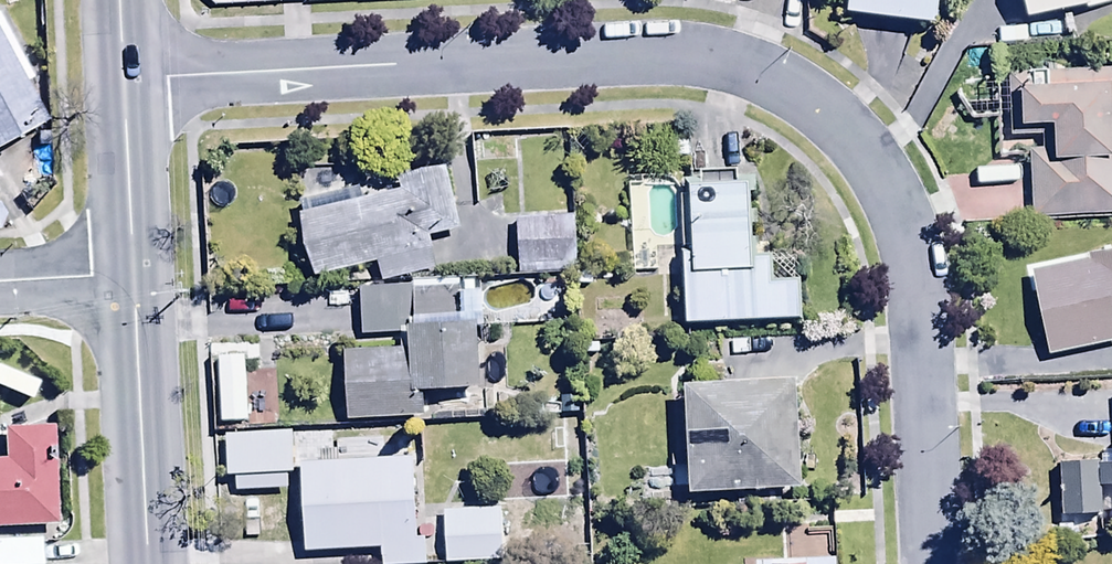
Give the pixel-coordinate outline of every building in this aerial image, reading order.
[(852,15),(941,28),(945,0),(854,0),(852,15)] [(1029,19),(1111,3),(1111,0),(1025,0),(1029,19)] [(49,128),(28,88),(35,85),(0,19),(0,154),(49,128)] [(1013,77),(1014,139),(1045,139),(1046,151),(1034,151),(1035,218),(1111,217),(1111,76),(1013,77)] [(405,197),(304,220),(317,280),(379,267),(383,286),(441,273),(433,239),(462,233),(448,169),(406,178),(407,183),(402,184),(405,197)] [(689,260),(690,329),(805,325),(804,286),(776,287),(775,259),(758,260),(756,191),(698,193),(700,260),(689,260)] [(576,221),(519,224),(522,278),(578,275),(576,221)] [(1034,276),(1051,361),(1111,348),(1111,256),(1094,260),(1095,264),(1034,276)] [(460,291),(361,292),(361,335),(408,335),(408,321),(460,321),(460,291)] [(349,354),(350,423),(424,421),(424,396),(481,395),(479,329),(413,330),(413,353),(349,354)] [(805,388),(690,391),(694,500),(808,497),(805,388)] [(0,466),(0,534),(59,532),(55,431),(6,433),(7,465),(0,466)] [(306,469),(307,556),(384,554),(384,563),(427,563),(427,545),(422,545),(420,467),(306,469)] [(1063,472),(1064,521),(1106,519),(1105,492),(1111,492),(1111,470),(1063,472)] [(446,517),(448,563),(506,563),(503,514),(446,517)] [(0,548),(0,563),(42,563),(42,547),(0,548)]
